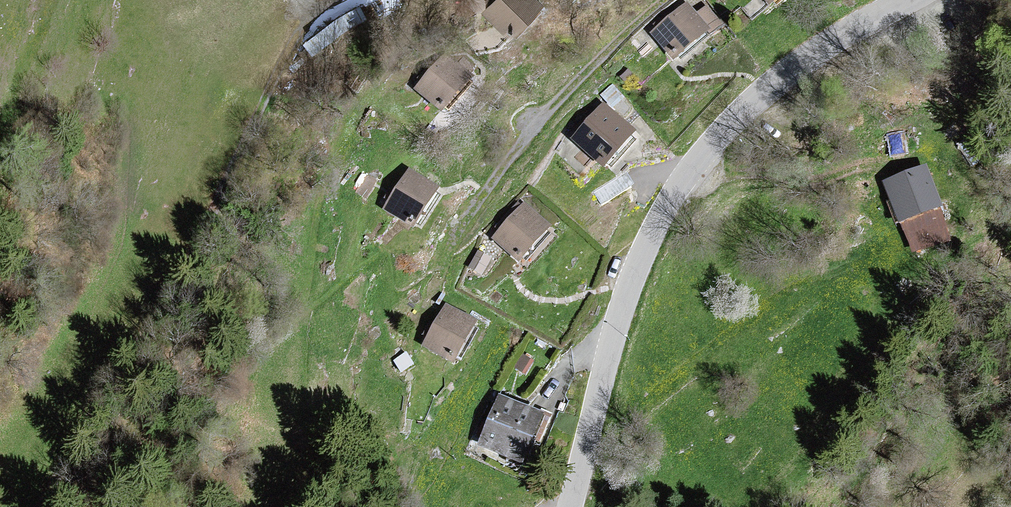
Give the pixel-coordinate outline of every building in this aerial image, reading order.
[(534,0),(499,0),(485,15),(503,32),(508,28),(515,35),(541,7),(534,0)] [(686,4),(652,33),(672,55),(706,27),(709,30),(719,22),(706,7),(696,16),(686,4)] [(417,87),(441,108),(468,75),(444,55),(417,87)] [(624,65),(615,75),(623,82),(632,73),(624,65)] [(612,85),(601,95),(613,108),(624,97),(612,85)] [(604,104),(573,137),(602,163),(633,130),(604,104)] [(941,204),(927,168),(886,183),(900,219),(903,218),(914,248),(949,236),(938,205),(941,204)] [(410,169),(385,208),(412,225),(437,186),(410,169)] [(549,225),(525,203),(521,206),(519,203),(497,226),(501,229),(494,237),(517,259),(549,225)] [(479,249),(468,268),(481,276),(492,257),(479,249)] [(428,337),(423,346),(452,362),(475,319),(446,303),(434,324),(431,322),(424,335),(428,337)] [(405,351),(393,360),(402,372),(414,363),(405,351)] [(524,352),(515,368),(526,374),(535,359),(524,352)] [(542,413),(500,396),(481,444),(522,461),(542,413)]
